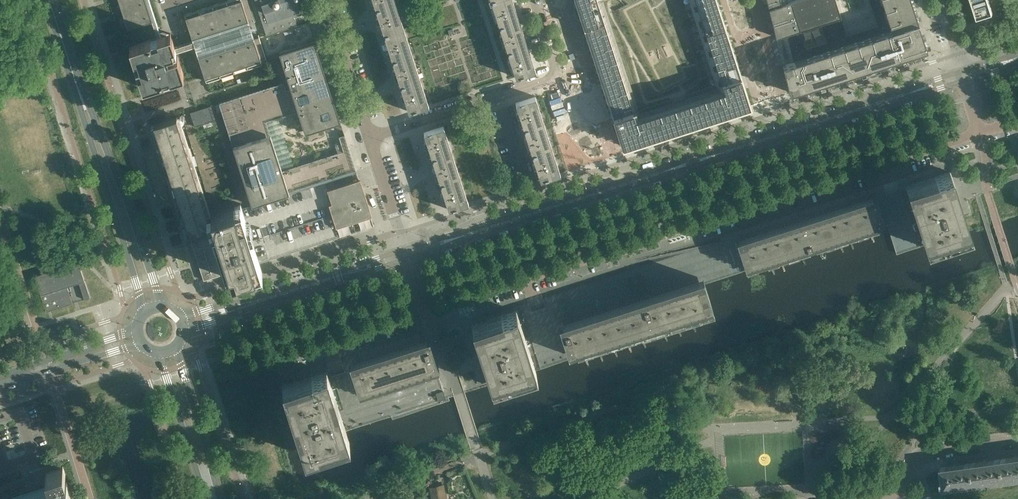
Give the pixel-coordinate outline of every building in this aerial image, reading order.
[(247,0),(227,0),(185,14),(193,41),(174,47),(174,46),(175,46),(170,33),(161,36),(149,0),(119,0),(128,29),(152,21),(157,37),(129,46),(143,87),(184,74),(177,54),(177,55),(168,58),(168,59),(166,59),(164,55),(195,45),(206,81),(262,63),(262,62),(266,60),(259,37),(254,39),(251,30),(248,20),(253,19),(247,0)] [(297,0),(255,0),(267,35),(296,26),(296,25),(296,24),(296,23),(296,22),(296,21),(296,20),(296,19),(295,18),(294,17),(293,16),(301,14),(301,15),(302,14),(301,11),(303,11),(302,7),(300,8),(297,0)] [(395,0),(373,0),(376,8),(396,2),(395,0)] [(513,0),(491,0),(499,25),(519,19),(513,0)] [(623,146),(750,105),(716,0),(689,0),(716,84),(633,111),(597,0),(576,0),(623,146)] [(879,30),(848,40),(836,0),(793,0),(788,2),(768,8),(774,29),(776,37),(779,36),(786,34),(793,61),(786,63),(786,64),(783,65),(785,75),(788,87),(789,92),(802,88),(858,70),(856,64),(882,56),(884,62),(920,50),(926,48),(924,41),(911,0),(869,0),(879,30)] [(989,0),(971,0),(977,18),(993,13),(989,0)] [(404,28),(400,15),(396,2),(376,8),(384,34),(404,28)] [(527,44),(519,19),(499,25),(508,51),(527,44)] [(412,53),(408,41),(404,28),(384,34),(393,60),(412,53)] [(282,170),(266,121),(298,110),(305,132),(340,121),(315,41),(280,52),(290,84),(291,87),(286,89),(284,81),(219,102),(252,205),(357,171),(345,134),(339,136),(344,151),(282,170)] [(536,71),(527,44),(508,51),(516,77),(536,71)] [(420,79),(416,66),(412,53),(393,60),(401,85),(420,79)] [(429,105),(425,92),(420,79),(401,85),(409,111),(429,105)] [(544,122),(540,110),(535,96),(516,102),(524,128),(544,122)] [(214,120),(209,106),(190,112),(195,126),(214,120)] [(231,277),(261,268),(259,262),(270,258),(263,235),(252,239),(241,203),(211,213),(211,215),(208,216),(176,117),(154,124),(189,234),(204,279),(229,271),(231,277)] [(552,147),(547,134),(544,122),(524,128),(532,154),(552,147)] [(452,151),(448,139),(444,125),(424,132),(432,158),(452,151)] [(560,173),(555,157),(552,147),(532,154),(541,180),(560,173)] [(460,177),(456,164),(452,151),(432,158),(440,183),(460,177)] [(579,361),(715,317),(704,284),(745,271),(763,265),(878,228),(885,226),(887,225),(896,254),(924,245),(969,231),(963,212),(950,171),(935,176),(934,173),(905,182),(898,185),(901,193),(887,197),(884,189),(736,237),(543,298),(546,307),(532,312),(529,303),(515,307),(486,317),(487,320),(472,325),(479,346),(481,345),(483,351),(481,351),(491,383),(492,386),(536,372),(535,370),(570,359),(577,357),(579,361)] [(468,203),(464,190),(460,177),(440,183),(449,209),(468,203)] [(374,225),(371,216),(372,215),(361,178),(328,188),(332,202),(335,212),(263,235),(270,258),(280,256),(374,225)] [(79,282),(85,280),(78,261),(35,275),(46,311),(73,303),(67,286),(79,282)] [(85,280),(79,282),(84,299),(90,297),(85,280)] [(346,431),(438,401),(436,393),(444,391),(436,368),(359,393),(351,367),(427,343),(425,335),(342,362),(345,372),(332,376),(328,366),(303,375),(305,378),(327,371),(340,412),(337,413),(339,420),(342,419),(346,431)] [(430,342),(427,343),(351,367),(359,393),(436,368),(438,367),(430,342)] [(339,420),(337,413),(340,412),(327,371),(305,378),(304,378),(305,380),(298,382),(298,380),(283,385),(302,445),(305,456),(321,451),(320,448),(348,438),(346,431),(342,419),(339,420)] [(446,398),(444,391),(436,393),(438,401),(446,398)] [(1001,458),(1004,480),(1017,478),(1017,456),(1001,458)] [(1004,480),(1001,458),(971,462),(974,484),(1004,480)] [(974,484),(971,462),(941,466),(943,480),(941,480),(942,486),(943,486),(944,488),(974,484)] [(67,482),(61,483),(59,476),(65,474),(63,466),(50,469),(49,465),(30,471),(35,485),(50,480),(49,479),(53,478),(53,486),(13,498),(72,498),(67,482)] [(444,483),(428,486),(431,498),(447,498),(444,483)]
